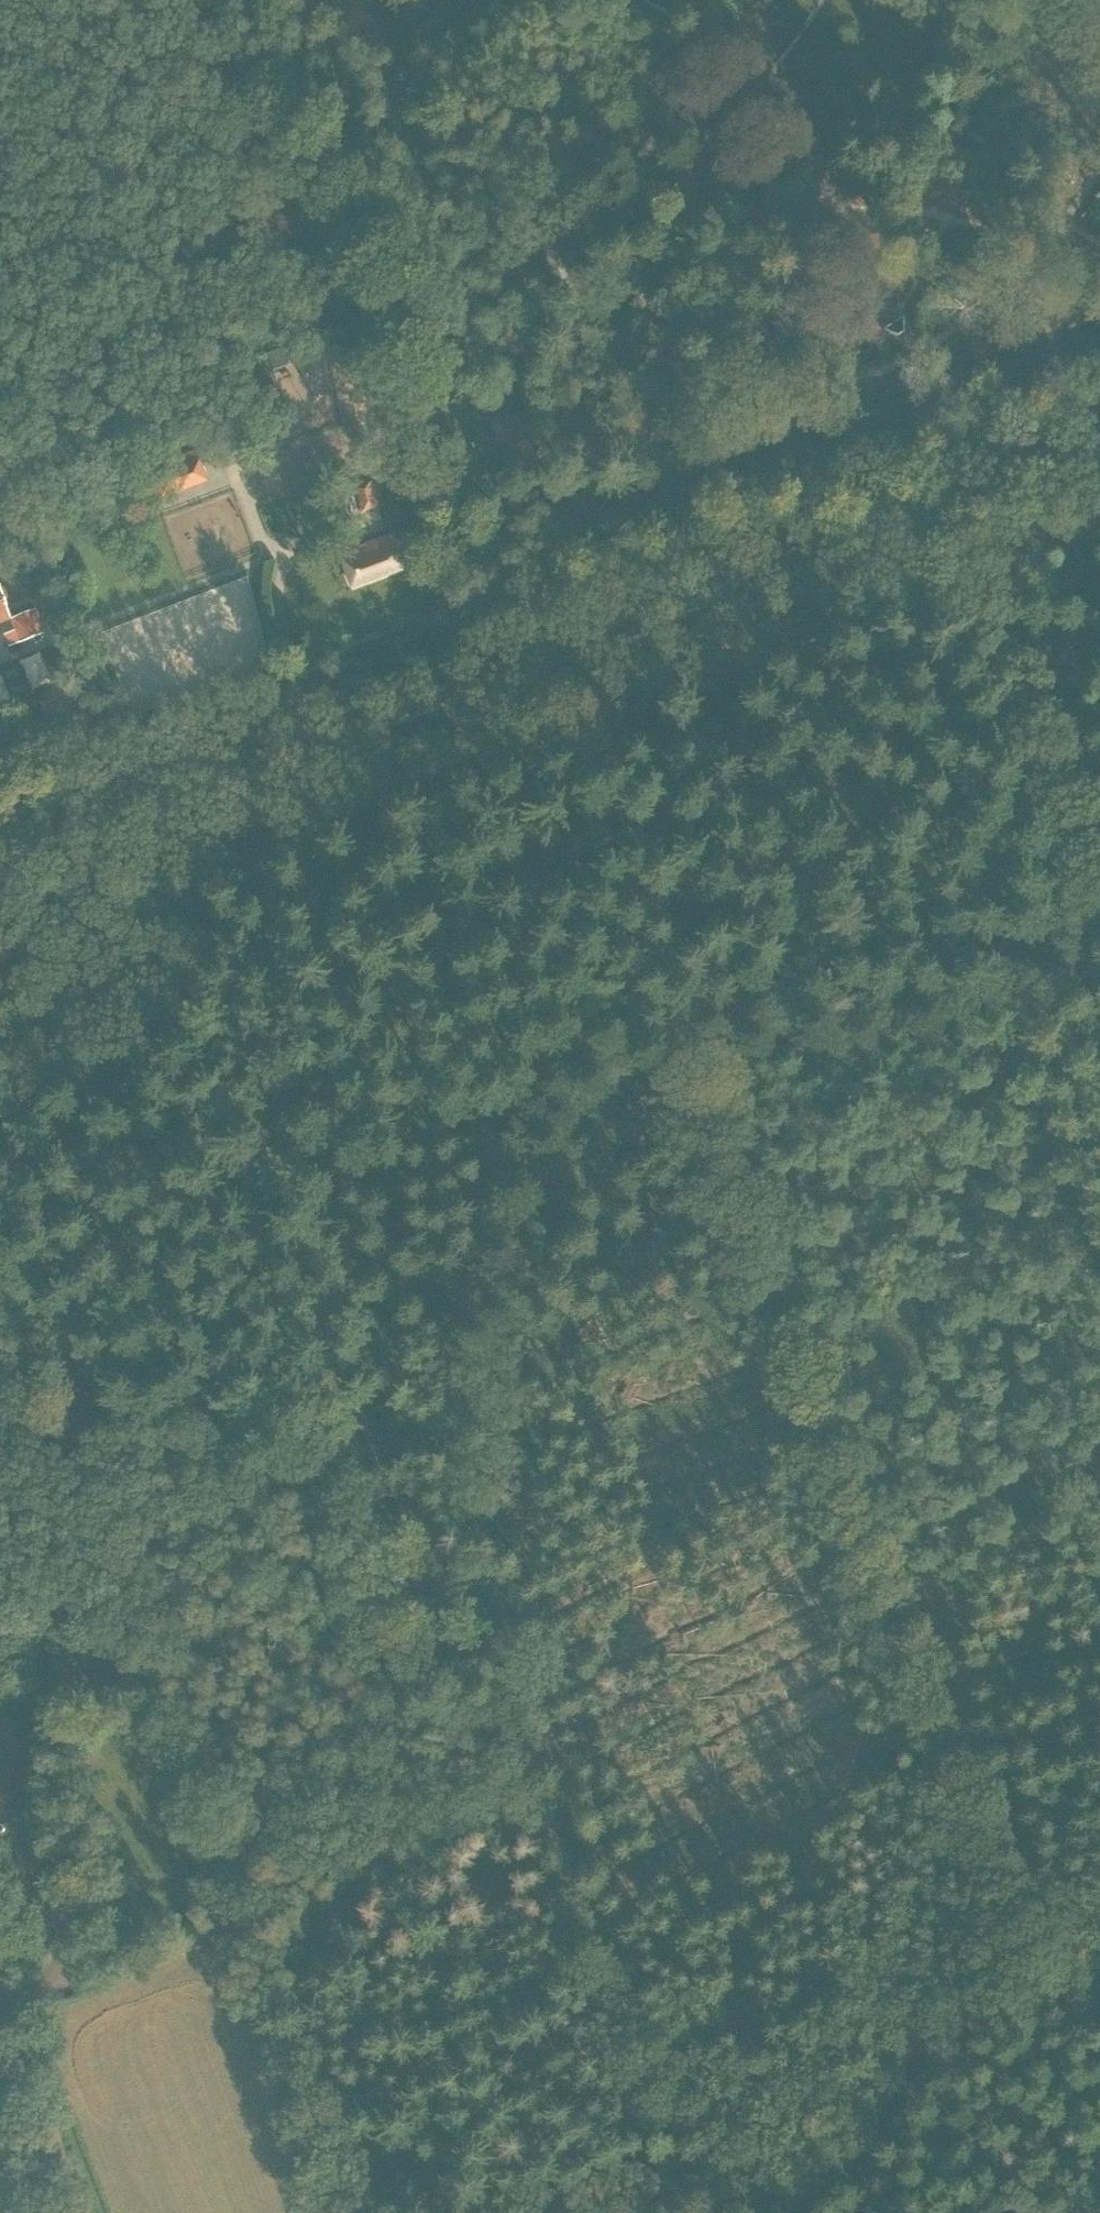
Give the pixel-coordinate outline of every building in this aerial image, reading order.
[(905,313),(886,326),(898,332),(905,327),(905,313)] [(180,456),(184,465),(154,476),(162,497),(208,480),(196,450),(180,456)] [(379,506),(370,483),(355,489),(363,512),(379,506)] [(354,587),(404,567),(391,534),(341,554),(354,587)] [(7,620),(10,619),(10,618),(0,593),(0,623),(7,620)] [(10,618),(10,619),(7,620),(11,629),(3,632),(8,647),(44,633),(35,609),(10,618)] [(76,707),(71,691),(40,701),(46,717),(76,707)]
